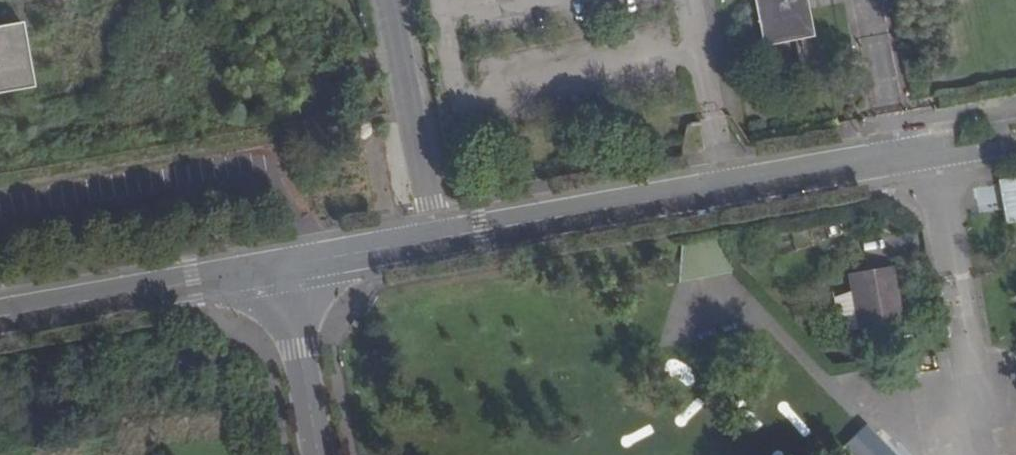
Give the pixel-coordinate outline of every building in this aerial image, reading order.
[(762,47),(814,39),(807,0),(753,0),(762,47)] [(0,30),(0,96),(34,90),(24,26),(0,30)] [(1000,177),(1002,222),(1015,221),(1015,176),(1000,177)] [(717,240),(683,245),(680,282),(734,273),(717,240)] [(893,268),(850,275),(859,330),(902,323),(893,268)] [(843,444),(853,454),(893,454),(864,424),(843,444)]
